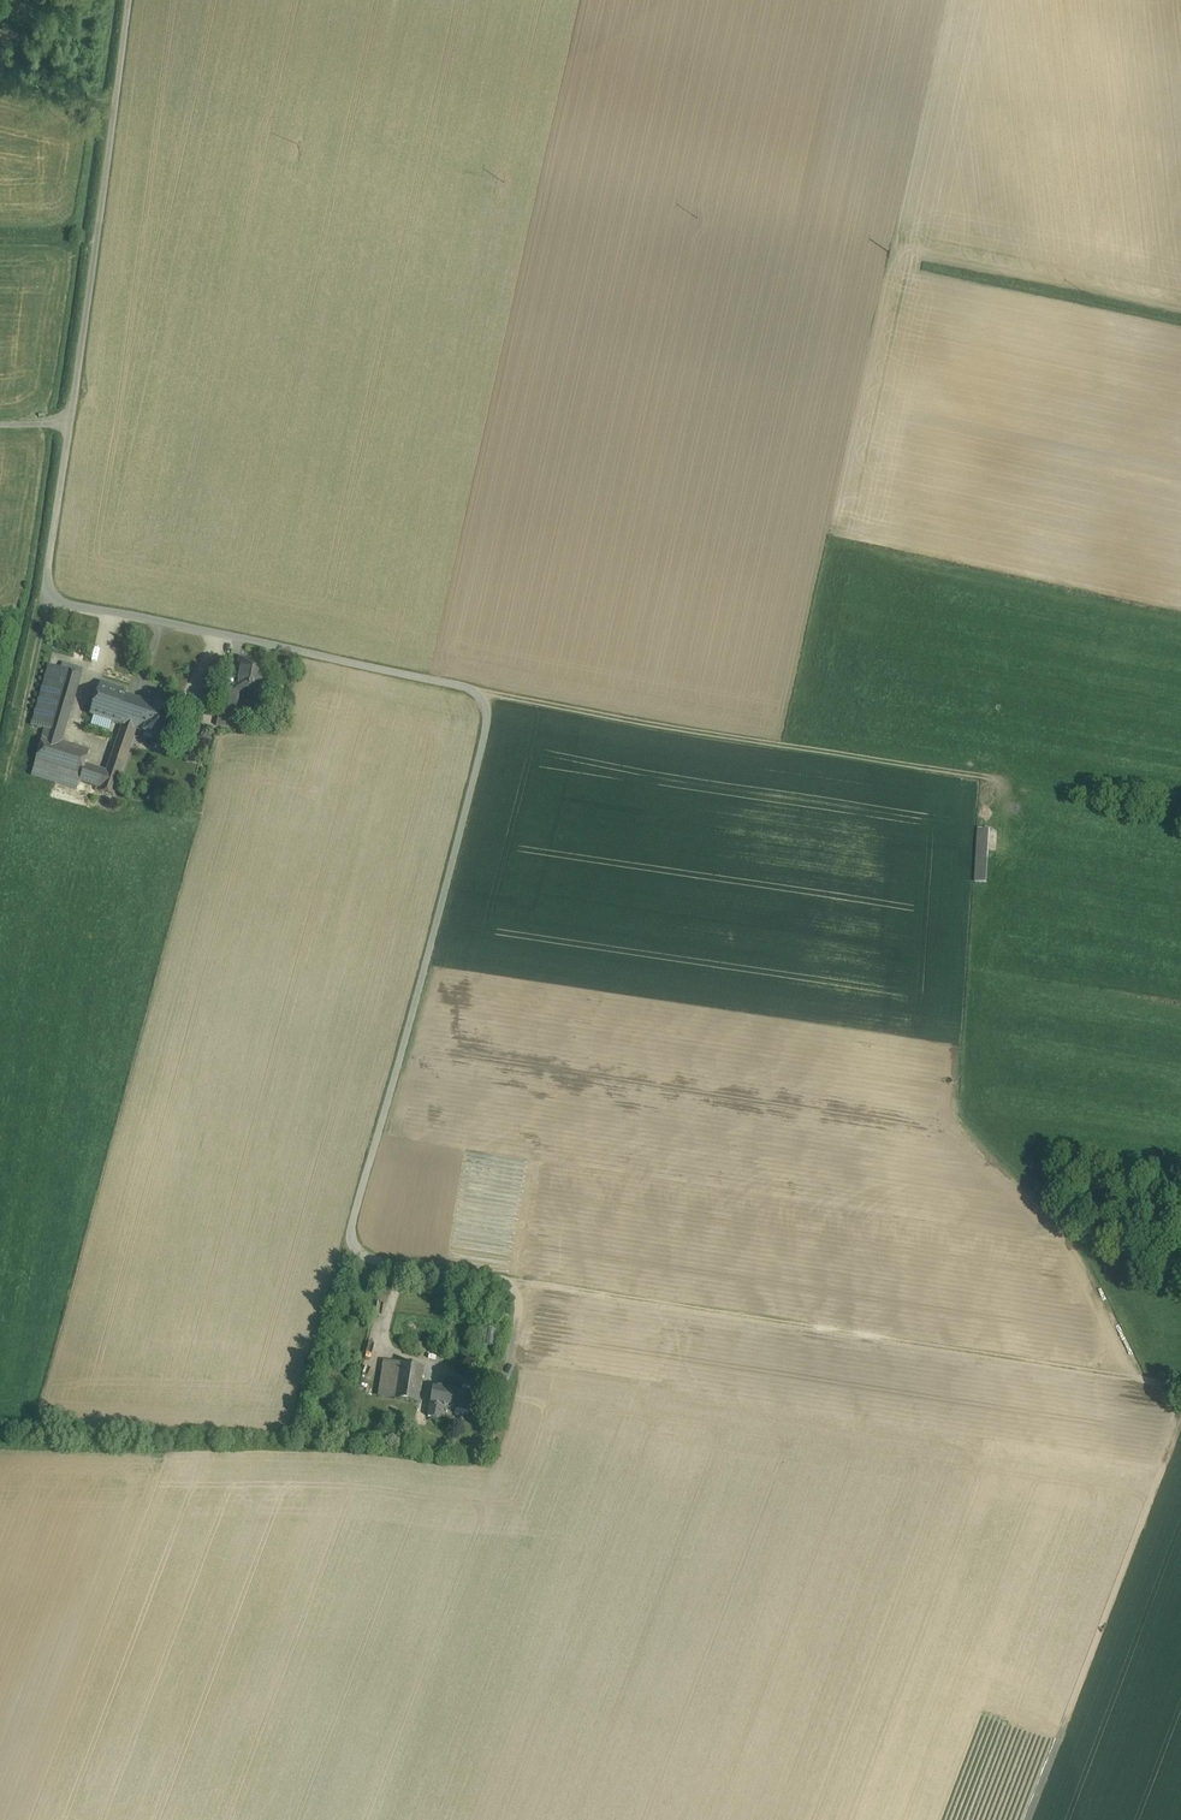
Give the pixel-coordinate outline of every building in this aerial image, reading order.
[(267,666),(242,660),(236,690),(236,691),(240,692),(261,696),(267,666)] [(49,666),(32,726),(45,730),(50,715),(62,670),(49,666)] [(83,670),(70,666),(68,672),(81,676),(83,670)] [(62,670),(50,715),(68,720),(81,676),(68,672),(62,670)] [(121,690),(101,683),(93,708),(86,705),(83,714),(122,726),(106,772),(86,765),(81,778),(80,782),(101,789),(99,792),(113,797),(136,731),(147,703),(119,694),(121,690)] [(236,690),(224,688),(220,709),(236,713),(240,692),(236,691),(236,690)] [(154,706),(147,703),(136,731),(144,733),(144,734),(164,741),(175,712),(155,705),(154,706)] [(236,713),(220,709),(216,727),(233,730),(236,713)] [(68,720),(50,715),(45,730),(63,736),(68,720)] [(63,736),(45,730),(43,737),(61,743),(61,742),(62,742),(63,736)] [(61,743),(43,737),(35,764),(81,778),(86,765),(90,751),(62,742),(61,742),(61,743)] [(81,778),(35,764),(31,776),(78,790),(80,782),(81,778)] [(978,834),(977,859),(988,859),(989,835),(978,834)] [(988,859),(977,859),(975,882),(987,883),(988,859)] [(493,1344),(495,1329),(489,1328),(487,1344),(493,1344)] [(409,1341),(407,1347),(419,1350),(420,1344),(409,1341)] [(378,1396),(395,1399),(400,1365),(383,1363),(378,1396)] [(423,1370),(400,1365),(395,1399),(418,1403),(423,1370)] [(458,1391),(433,1387),(430,1405),(428,1417),(441,1420),(443,1407),(455,1409),(458,1391)] [(480,1395),(458,1391),(455,1409),(478,1413),(480,1395)]
